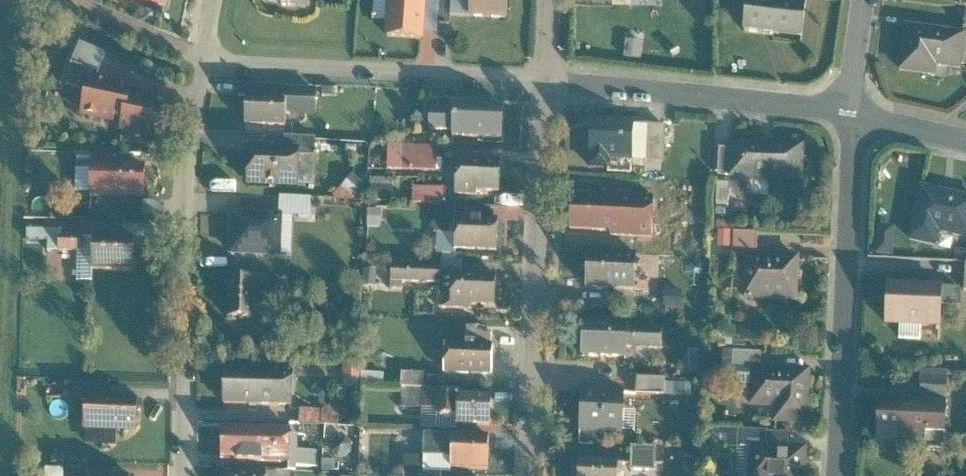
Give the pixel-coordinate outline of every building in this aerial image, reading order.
[(167,9),(168,0),(114,0),(167,9)] [(259,0),(276,4),(279,11),(287,13),(292,8),(308,11),(311,0),(259,0)] [(383,39),(422,41),(424,0),(385,0),(383,39)] [(453,19),(511,20),(511,0),(453,0),(453,19)] [(746,36),(810,41),(813,1),(822,2),(822,0),(748,0),(746,36)] [(904,28),(900,74),(941,78),(941,71),(963,73),(965,46),(965,35),(904,28)] [(105,54),(80,44),(73,62),(97,73),(105,54)] [(89,83),(90,84),(93,74),(71,66),(66,89),(86,94),(89,83)] [(90,84),(89,83),(86,94),(80,119),(120,129),(118,136),(153,145),(158,125),(126,116),(132,95),(90,84)] [(285,99),(284,115),(314,115),(314,90),(285,89),(285,99)] [(285,99),(247,98),(246,128),(284,129),(284,115),(285,99)] [(451,112),(427,111),(426,134),(451,135),(451,139),(501,141),(502,107),(452,105),(451,112)] [(630,128),(629,162),(663,163),(664,127),(631,126),(630,128)] [(629,162),(630,128),(593,127),(591,169),(629,170),(629,162)] [(284,139),(284,153),(299,153),(298,187),(316,187),(317,139),(284,139)] [(803,144),(730,142),(730,151),(718,150),(717,180),(802,183),(803,144)] [(435,149),(388,148),(388,174),(435,174),(435,149)] [(298,191),(298,187),(299,153),(284,153),(250,152),(249,190),(298,191)] [(81,166),(101,167),(101,156),(81,156),(81,166)] [(500,195),(500,163),(455,162),(454,194),(500,195)] [(101,167),(81,166),(81,181),(108,182),(108,199),(144,200),(145,168),(101,167)] [(364,187),(350,176),(340,188),(354,199),(364,187)] [(397,179),(370,180),(370,198),(397,197),(397,179)] [(740,186),(716,185),(715,208),(729,209),(729,200),(739,200),(740,186)] [(919,188),(910,228),(911,229),(908,241),(933,247),(936,234),(965,241),(965,199),(919,188)] [(445,190),(413,190),(413,206),(445,206),(445,190)] [(565,234),(607,235),(607,237),(652,238),(654,198),(608,197),(608,201),(566,200),(565,234)] [(311,199),(279,198),(278,216),(310,218),(311,199)] [(455,221),(455,206),(445,206),(437,206),(436,237),(436,257),(455,258),(455,254),(496,255),(497,222),(455,221)] [(796,209),(795,230),(808,231),(809,210),(796,209)] [(383,213),(368,212),(368,229),(382,230),(383,213)] [(278,216),(229,215),(228,258),(280,260),(281,216),(278,216)] [(58,233),(89,234),(89,222),(43,222),(43,232),(58,232),(58,233)] [(43,232),(26,231),(26,245),(46,246),(46,253),(58,253),(58,239),(58,233),(58,232),(43,232)] [(758,236),(718,235),(718,257),(746,257),(744,304),(800,305),(801,258),(758,256),(758,236)] [(58,239),(58,253),(77,253),(81,253),(81,239),(58,239)] [(92,284),(92,273),(93,247),(93,239),(81,239),(81,253),(77,253),(77,284),(92,284)] [(134,247),(93,247),(92,273),(134,274),(134,247)] [(584,290),(633,292),(635,259),(586,256),(584,290)] [(665,258),(639,258),(638,291),(642,292),(642,315),(663,316),(665,258)] [(442,276),(462,276),(462,264),(440,264),(440,276),(442,276)] [(374,271),(361,271),(361,287),(374,287),(374,271)] [(471,307),(495,308),(496,277),(462,276),(442,276),(442,297),(439,297),(438,310),(470,311),(471,307)] [(439,278),(390,277),(390,291),(403,291),(403,286),(439,287),(439,278)] [(272,284),(229,282),(228,322),(257,323),(257,316),(271,317),(272,284)] [(940,287),(886,286),(885,327),(938,329),(939,310),(939,291),(940,287)] [(958,291),(939,291),(939,310),(958,310),(958,291)] [(581,360),(627,361),(627,350),(661,351),(662,331),(625,330),(625,329),(582,327),(581,360)] [(494,332),(468,332),(468,346),(494,346),(494,332)] [(468,346),(443,345),(443,376),(493,377),(494,346),(468,346)] [(752,369),(762,370),(762,356),(733,355),(732,371),(752,372),(752,369)] [(362,369),(342,370),(342,383),(363,383),(362,369)] [(752,369),(752,372),(750,410),(775,411),(775,425),(811,427),(814,372),(762,370),(752,369)] [(296,373),(226,372),(225,407),(295,409),(296,373)] [(947,375),(920,374),(919,401),(947,402),(947,375)] [(427,376),(402,376),(401,410),(420,410),(420,431),(456,432),(456,428),(457,395),(457,389),(438,388),(438,392),(426,391),(427,376)] [(635,397),(664,397),(665,384),(665,380),(635,380),(635,397)] [(67,404),(82,404),(82,396),(108,396),(108,384),(67,384),(67,404)] [(690,385),(665,384),(664,397),(664,406),(690,406),(690,385)] [(623,392),(578,391),(577,434),(622,435),(622,412),(623,392)] [(456,428),(489,429),(490,396),(457,395),(456,428)] [(108,396),(82,396),(82,404),(82,433),(85,433),(85,448),(114,448),(115,435),(139,435),(139,396),(108,396)] [(949,404),(876,402),(875,446),(947,448),(949,404)] [(337,411),(301,412),(302,427),(337,426),(337,411)] [(622,412),(622,435),(634,435),(635,412),(622,412)] [(290,431),(223,431),(222,465),(291,466),(291,473),(321,473),(322,439),(289,439),(290,431)] [(808,453),(808,432),(741,431),(741,453),(751,453),(808,453)] [(490,440),(425,439),(425,456),(405,456),(404,475),(439,475),(454,475),(454,473),(489,473),(490,440)] [(655,449),(630,448),(629,473),(655,473),(655,449)] [(808,453),(751,453),(750,475),(807,475),(808,453)] [(579,464),(579,475),(617,475),(617,465),(579,464)]
